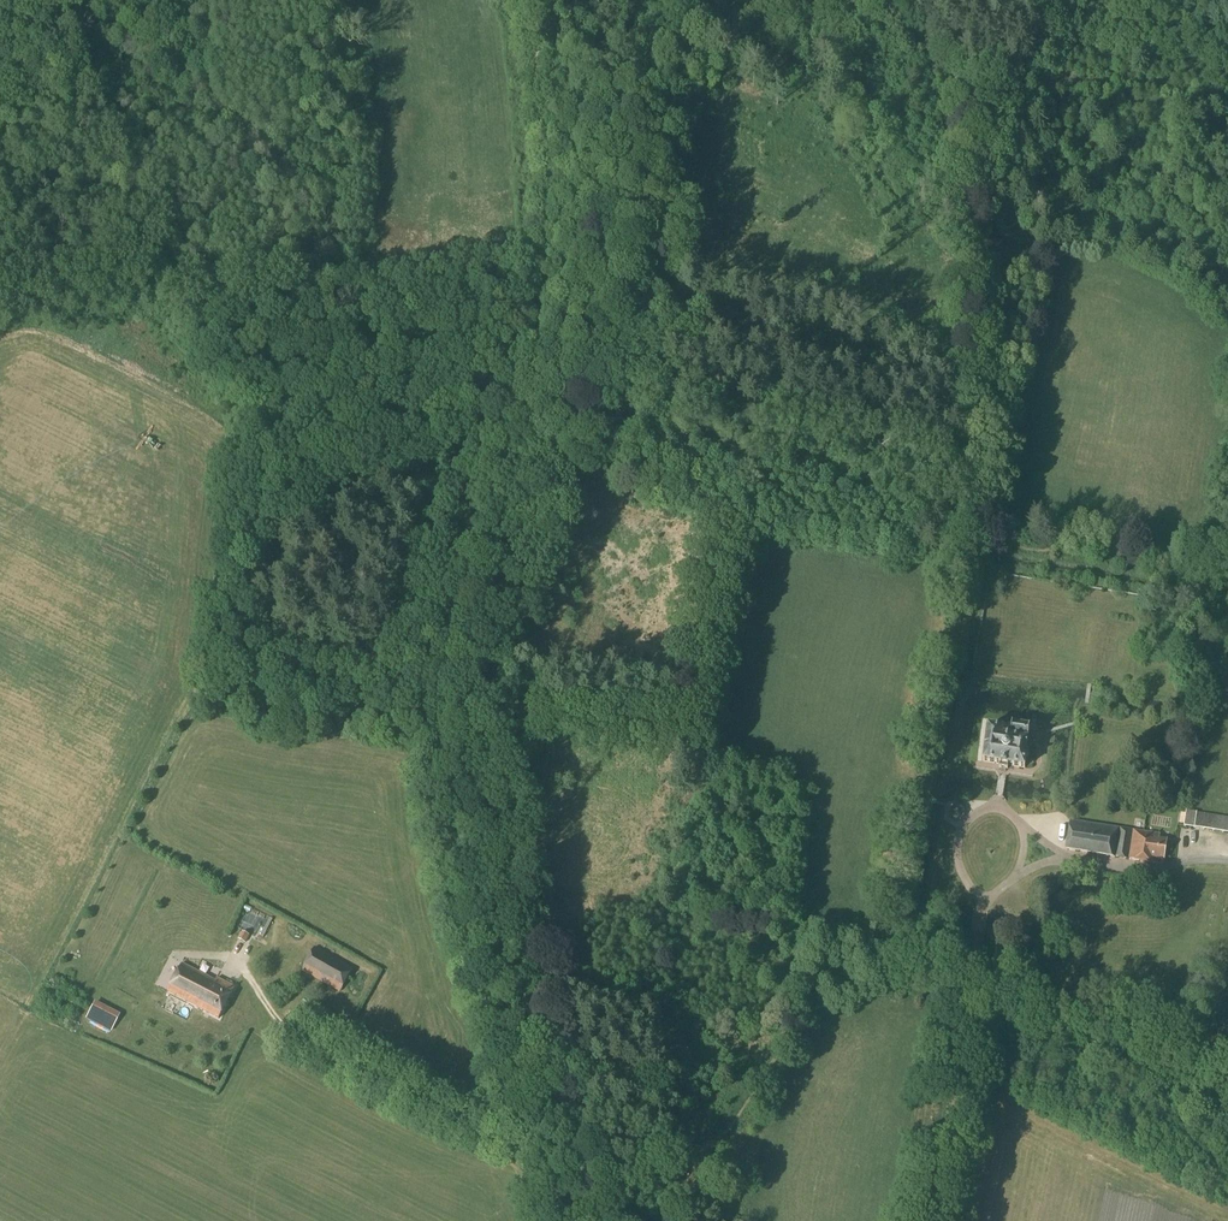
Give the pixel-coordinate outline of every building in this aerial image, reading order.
[(1027,751),(1030,727),(1011,724),(1010,737),(1003,736),(1004,729),(988,726),(983,762),(1024,768),(1026,760),(1028,758),(1028,753),(1027,751)] [(1186,811),(1183,827),(1227,834),(1227,817),(1186,811)] [(1163,860),(1166,840),(1159,839),(1160,834),(1070,821),(1066,850),(1157,864),(1157,859),(1163,860)] [(258,937),(269,925),(254,912),(244,923),(258,937)] [(245,944),(249,936),(242,932),(237,940),(245,944)] [(340,992),(353,968),(315,946),(301,970),(340,992)] [(215,981),(182,964),(167,991),(197,1007),(196,1008),(218,1019),(234,988),(216,978),(215,981)] [(108,1033),(117,1018),(94,1005),(86,1020),(108,1033)]
